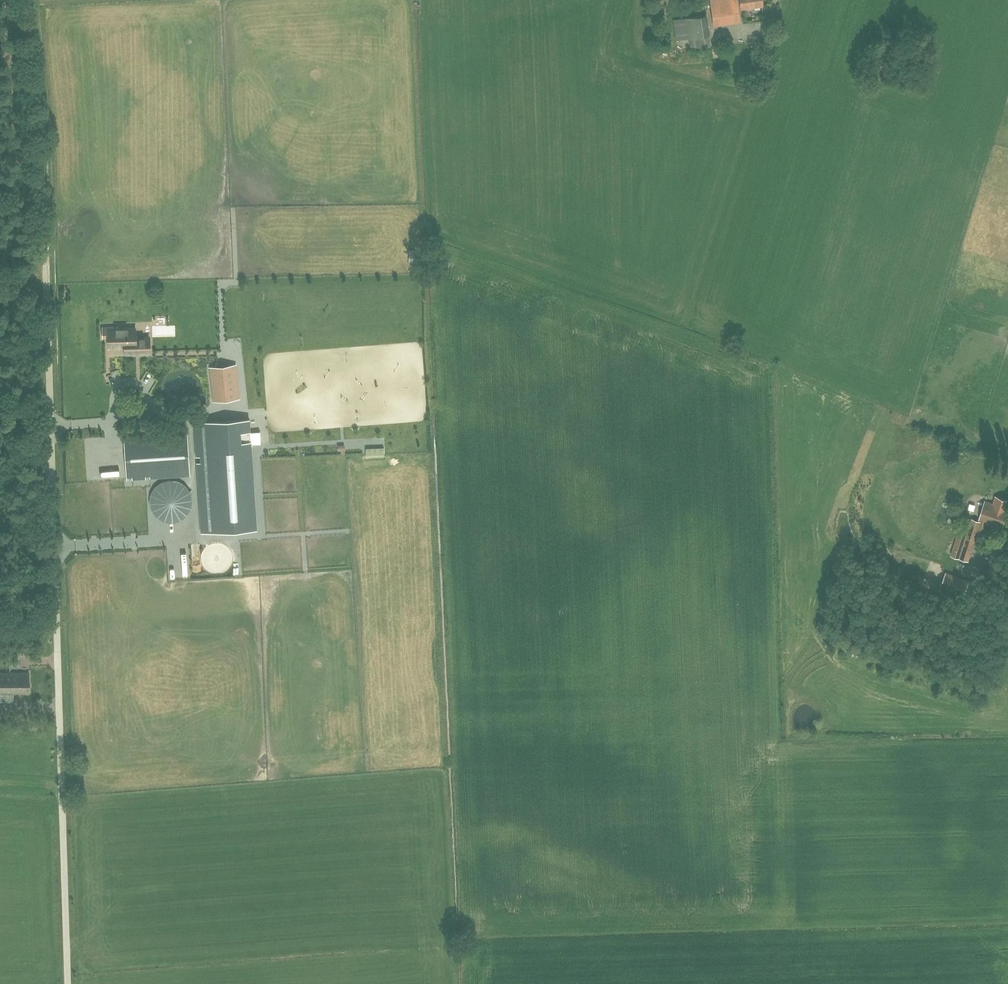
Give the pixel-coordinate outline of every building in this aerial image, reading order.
[(714,25),(741,21),(737,0),(709,0),(714,25)] [(742,9),(762,6),(762,0),(741,0),(742,9)] [(706,15),(686,18),(674,20),(677,40),(709,35),(706,15)] [(150,353),(150,346),(149,338),(136,338),(136,328),(117,329),(117,327),(103,328),(103,337),(105,337),(105,336),(109,336),(109,348),(125,347),(125,354),(150,353)] [(215,400),(240,397),(236,364),(211,367),(215,400)] [(162,378),(166,369),(158,365),(153,374),(162,378)] [(141,389),(151,394),(158,379),(148,374),(141,389)] [(249,420),(194,423),(197,457),(201,456),(201,462),(197,463),(202,532),(257,528),(251,444),(261,444),(260,431),(250,432),(249,420)] [(125,436),(127,479),(190,475),(187,432),(125,436)] [(191,506),(192,501),(191,497),(189,492),(186,487),(182,483),(176,481),(170,481),(165,481),(161,483),(157,486),(154,490),(151,495),(151,501),(151,507),(154,512),(157,516),(161,519),(165,521),(170,522),(176,521),(182,519),(186,515),(189,511),(191,506)] [(980,519),(974,517),(971,527),(961,524),(953,549),(954,549),(969,554),(971,548),(972,548),(978,532),(982,534),(986,521),(1003,527),(1007,510),(1007,508),(1007,500),(996,496),(994,504),(986,501),(980,519)] [(993,557),(991,563),(992,563),(1002,566),(1004,561),(993,557)] [(988,572),(987,577),(998,581),(999,575),(989,572),(988,572)] [(965,593),(969,581),(948,574),(946,573),(942,585),(944,586),(965,593)] [(11,694),(29,694),(29,672),(0,673),(0,694),(0,700),(0,701),(11,701),(11,694)]
